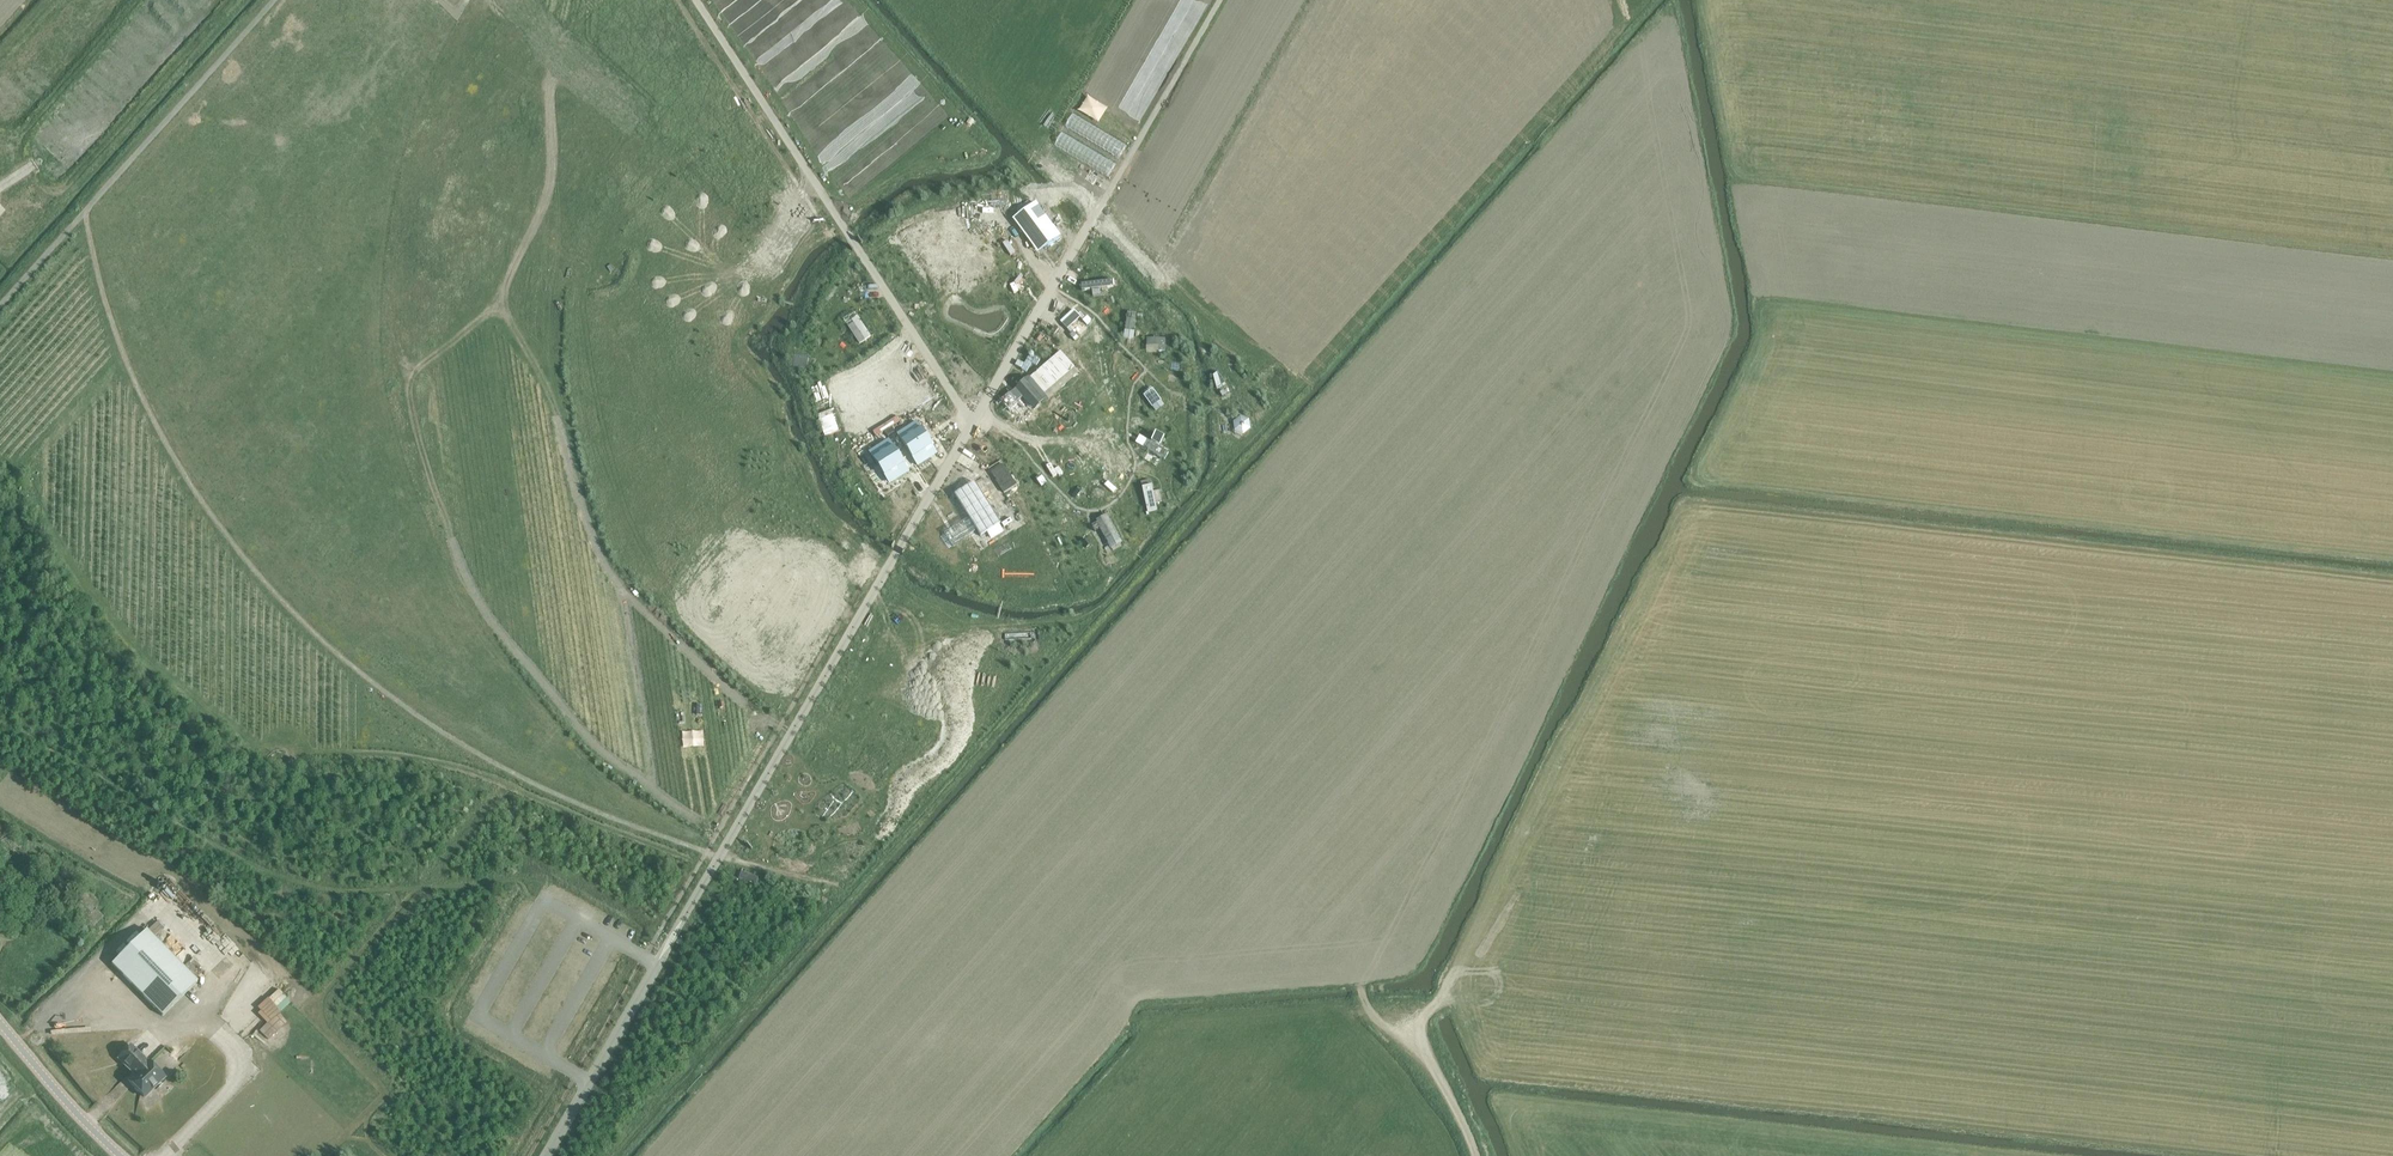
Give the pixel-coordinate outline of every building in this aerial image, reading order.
[(1075,105),(1063,126),(1120,159),(1139,127),(1084,95),(1081,100),(1090,105),(1086,112),(1075,105)] [(1020,214),(1045,249),(1060,237),(1036,203),(1020,214)] [(994,217),(985,228),(991,233),(1000,221),(994,217)] [(1007,251),(1017,241),(1008,231),(998,241),(1007,251)] [(1083,293),(1085,292),(1084,291),(1092,290),(1099,289),(1101,289),(1102,292),(1108,291),(1107,288),(1113,287),(1112,281),(1081,285),(1081,286),(1079,287),(1083,293)] [(844,318),(860,343),(873,335),(857,310),(844,318)] [(1124,339),(1134,340),(1137,313),(1127,312),(1124,339)] [(1147,338),(1147,346),(1148,346),(1148,349),(1153,349),(1153,346),(1159,346),(1159,351),(1165,351),(1165,338),(1158,338),(1158,337),(1153,337),(1153,338),(1147,338)] [(1010,385),(1001,392),(1006,399),(999,403),(1004,410),(1010,406),(1015,413),(1031,402),(1036,409),(1091,373),(1077,352),(1015,392),(1010,385)] [(809,356),(794,354),(793,367),(808,369),(809,356)] [(822,390),(863,379),(861,372),(820,383),(822,390)] [(1153,407),(1160,401),(1151,388),(1147,391),(1148,392),(1144,395),(1153,407)] [(833,409),(818,414),(826,437),(841,431),(833,409)] [(1249,428),(1248,420),(1240,417),(1234,422),(1235,430),(1236,431),(1234,433),(1241,436),(1242,433),(1243,433),(1249,428)] [(919,467),(939,454),(918,421),(897,434),(919,467)] [(1141,437),(1137,444),(1164,460),(1168,453),(1158,447),(1164,438),(1159,434),(1158,436),(1155,435),(1151,442),(1141,437)] [(910,473),(889,439),(868,452),(889,486),(910,473)] [(1011,488),(1017,485),(1004,464),(991,472),(1004,493),(1011,488)] [(1046,483),(1040,475),(1036,479),(1042,486),(1044,485),(1046,483)] [(1157,509),(1150,480),(1141,482),(1147,512),(1157,509)] [(955,500),(982,540),(1001,528),(975,487),(955,500)] [(1097,522),(1111,548),(1121,543),(1107,517),(1097,522)] [(702,723),(682,726),(684,740),(704,737),(702,723)] [(757,883),(759,876),(741,870),(739,877),(757,883)] [(85,886),(67,903),(84,921),(80,926),(87,933),(103,917),(96,909),(102,904),(85,886)] [(146,930),(111,964),(163,1016),(197,982),(146,930)] [(280,989),(257,1008),(275,1031),(289,1013),(283,1004),(292,994),(280,989)] [(135,1075),(129,1082),(132,1085),(144,1097),(164,1077),(149,1061),(147,1063),(131,1046),(121,1055),(119,1058),(133,1073),(135,1075)]
